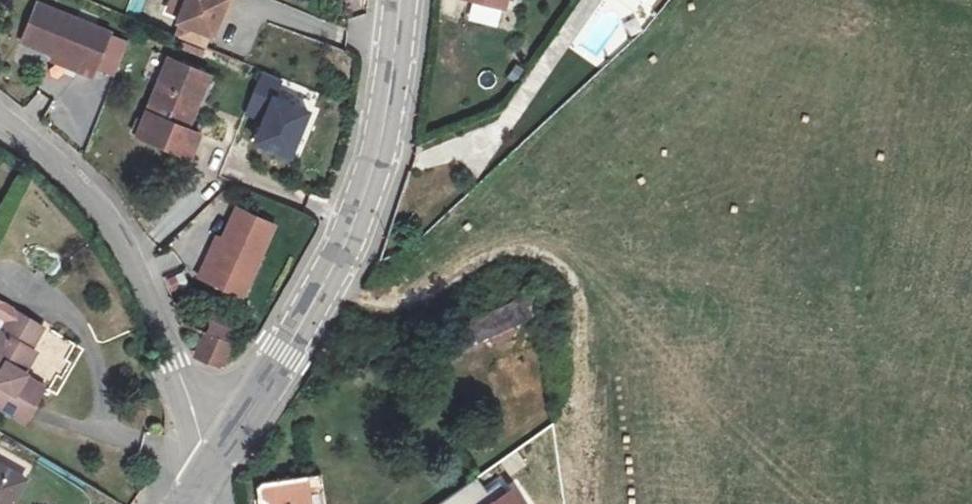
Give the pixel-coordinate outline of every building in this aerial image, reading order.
[(172,17),(177,19),(200,29),(206,31),(213,12),(218,0),(179,0),(172,17)] [(217,14),(223,0),(218,0),(213,12),(217,14)] [(110,31),(36,1),(21,40),(53,53),(79,63),(77,68),(92,75),(110,31)] [(177,19),(171,34),(194,43),(200,29),(177,19)] [(51,58),(77,68),(79,63),(53,53),(51,58)] [(208,73),(169,57),(142,122),(135,136),(188,159),(198,135),(185,130),(208,73)] [(260,119),(253,147),(299,159),(318,89),(258,73),(246,115),(260,119)] [(135,136),(142,122),(135,119),(129,134),(135,136)] [(205,262),(198,277),(241,297),(275,224),(236,207),(222,239),(210,264),(205,262)] [(222,239),(216,236),(205,262),(210,264),(222,239)] [(499,337),(496,331),(513,324),(524,318),(515,299),(429,339),(438,360),(488,336),(491,342),(499,337)] [(0,303),(0,316),(6,320),(12,310),(0,303)] [(0,331),(0,409),(22,422),(42,387),(23,375),(24,372),(22,371),(16,368),(28,349),(40,327),(12,310),(6,320),(0,331)] [(513,324),(496,331),(499,337),(515,330),(513,324)] [(235,343),(204,331),(194,357),(224,369),(235,343)] [(22,371),(33,352),(28,349),(16,368),(22,371)] [(33,486),(0,468),(0,503),(23,503),(33,486)] [(264,503),(310,503),(306,475),(261,481),(256,487),(258,499),(263,501),(264,503)]
